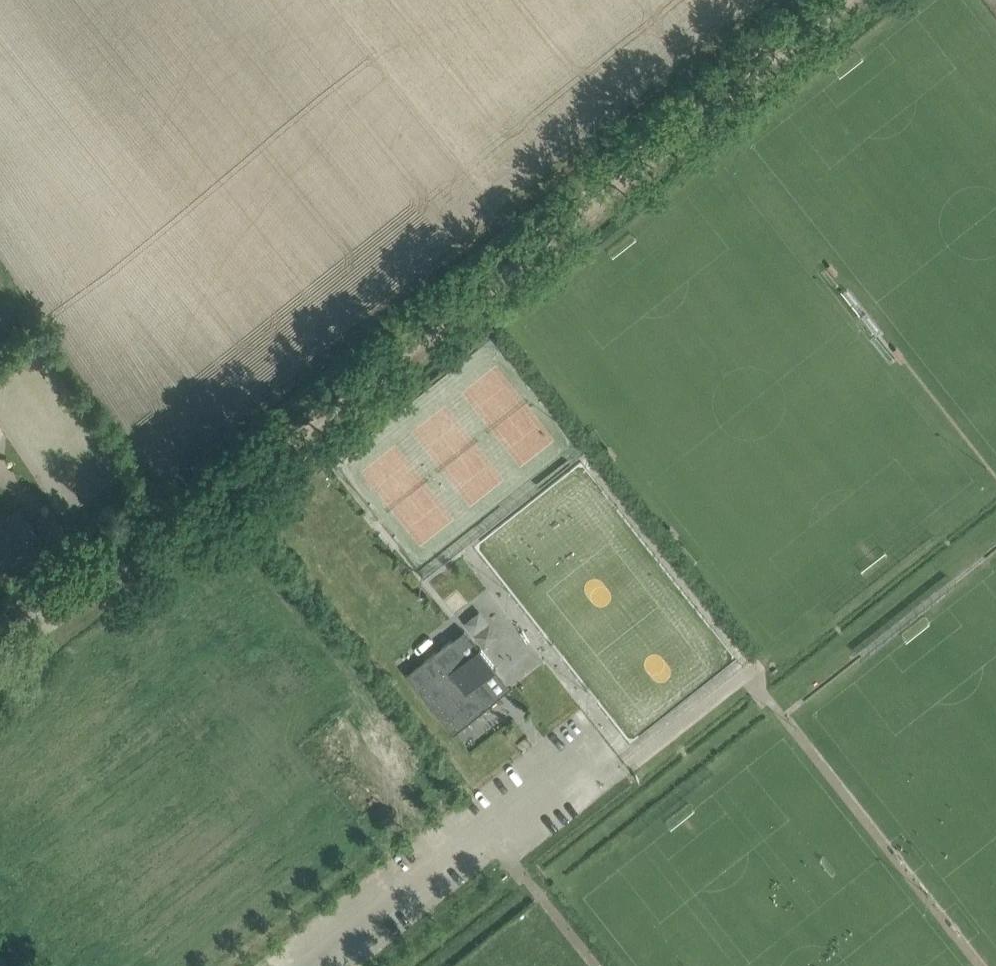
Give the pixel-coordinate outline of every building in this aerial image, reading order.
[(41,539),(18,509),(0,523),(0,571),(41,539)] [(476,608),(463,621),(486,644),(499,631),(476,608)] [(466,658),(451,638),(407,673),(454,733),(498,698),(483,679),(497,668),(481,647),(466,658)]
